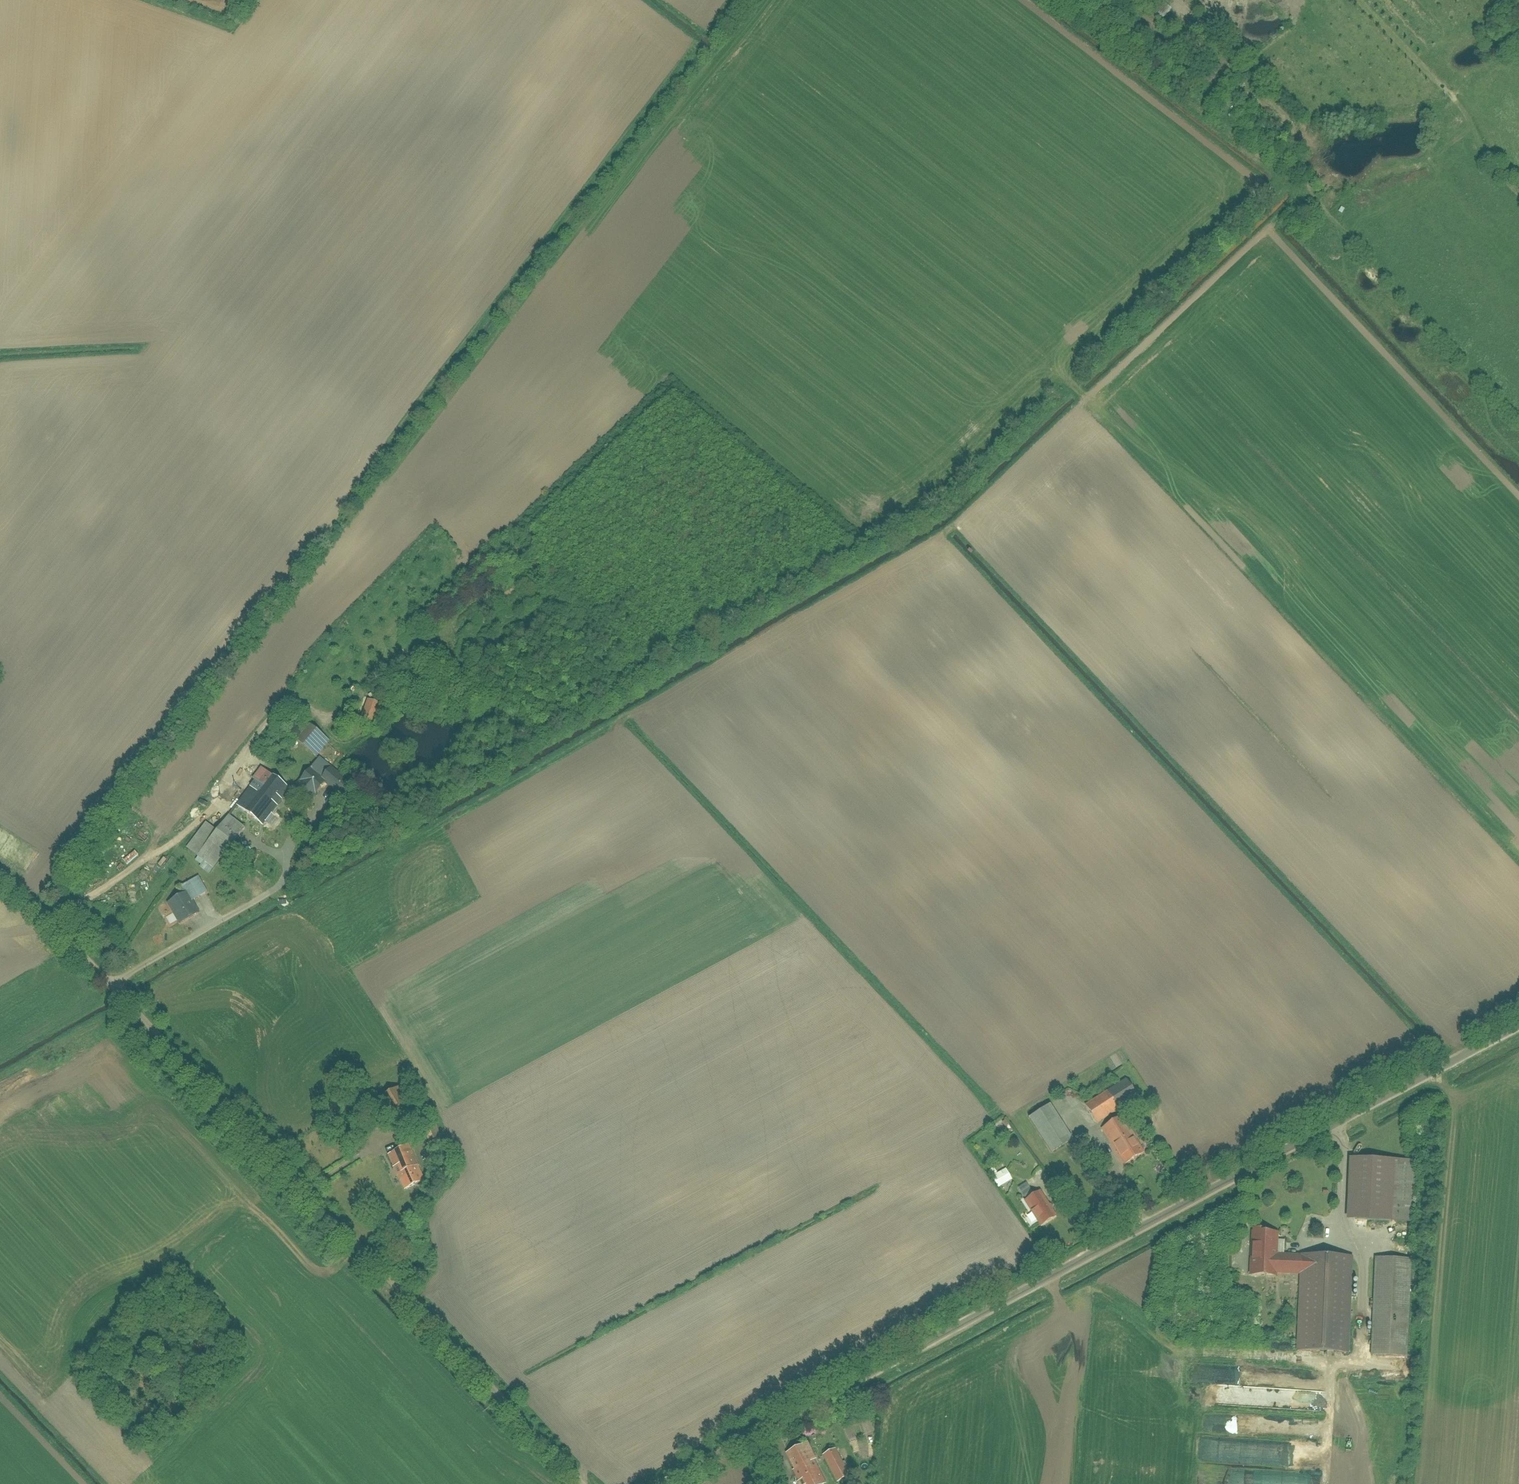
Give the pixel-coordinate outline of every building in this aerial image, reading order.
[(1133,5),(1155,24),(1168,10),(1156,0),(1138,0),(1133,5)] [(329,740),(315,730),(305,743),(319,753),(329,740)] [(337,791),(346,778),(315,756),(306,769),(302,766),(289,784),(305,795),(318,778),(337,791)] [(288,786),(257,764),(230,802),(261,824),(288,786)] [(190,844),(193,846),(220,866),(247,828),(230,816),(219,831),(206,822),(190,844)] [(176,889),(164,896),(176,918),(192,909),(185,896),(202,887),(195,873),(174,885),(176,889)] [(1088,1107),(1097,1120),(1135,1095),(1126,1082),(1088,1107)] [(397,1085),(376,1094),(382,1110),(404,1100),(397,1085)] [(1051,1100),(1030,1113),(1054,1152),(1075,1139),(1051,1100)] [(1120,1114),(1102,1124),(1123,1160),(1141,1150),(1120,1114)] [(430,1118),(420,1122),(425,1135),(434,1131),(430,1118)] [(421,1180),(404,1145),(386,1154),(403,1189),(421,1180)] [(1345,1161),(1341,1221),(1408,1225),(1411,1164),(1345,1161)] [(1006,1175),(1000,1165),(989,1172),(996,1181),(1006,1175)] [(1042,1190),(1027,1201),(1045,1224),(1059,1213),(1042,1190)] [(396,1202),(389,1192),(374,1203),(382,1213),(396,1202)] [(1350,1352),(1354,1256),(1278,1253),(1279,1229),(1254,1228),(1252,1278),(1279,1279),(1279,1273),(1303,1274),(1300,1350),(1350,1352)] [(1412,1259),(1378,1258),(1375,1355),(1409,1356),(1412,1259)] [(783,1451),(798,1483),(816,1483),(823,1481),(805,1441),(783,1451)] [(832,1447),(823,1452),(836,1480),(845,1475),(832,1447)]
